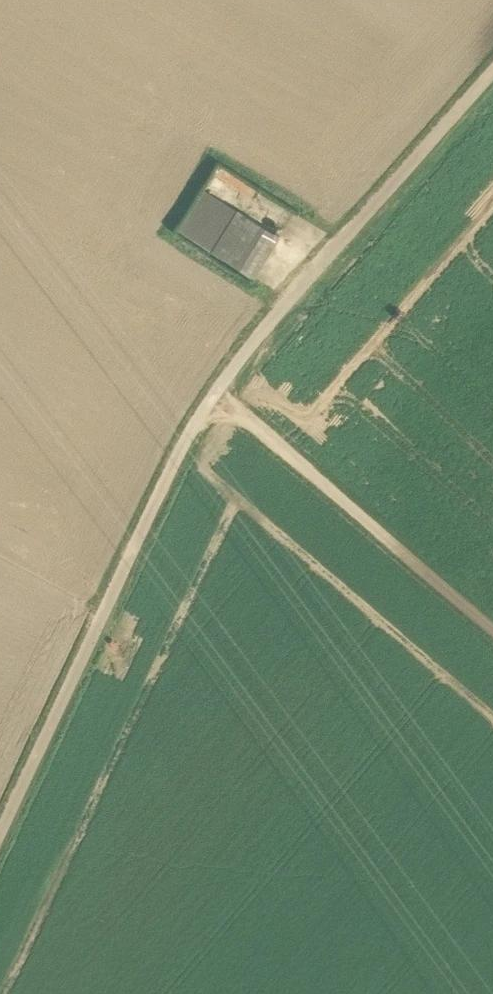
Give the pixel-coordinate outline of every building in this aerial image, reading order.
[(240,210),(214,251),(254,277),(280,235),(240,210)]
